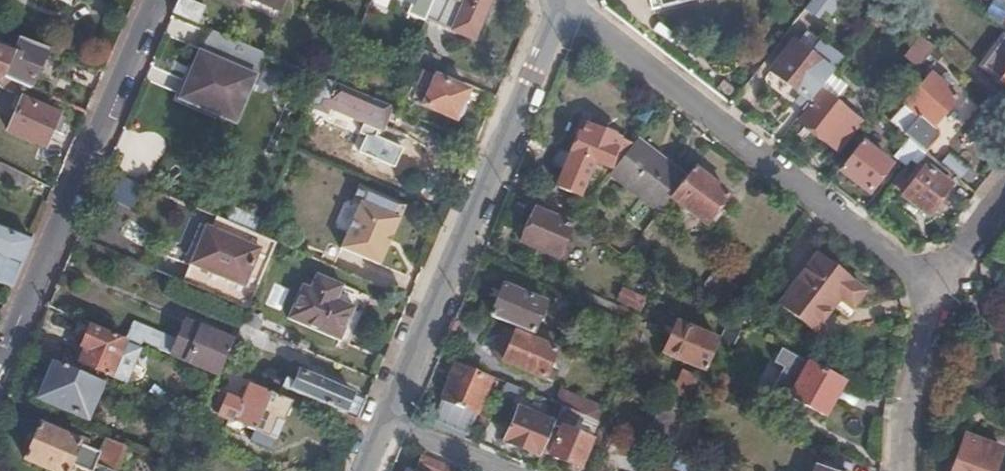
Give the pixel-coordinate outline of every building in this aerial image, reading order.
[(185,0),(178,0),(172,15),(196,25),(203,8),(185,0)] [(277,11),(282,0),(249,0),(277,11)] [(410,3),(407,11),(423,19),(424,16),(431,0),(403,0),(410,3)] [(424,16),(473,36),(487,6),(489,0),(431,0),(424,16)] [(658,9),(695,0),(656,0),(658,9)] [(805,8),(817,17),(822,9),(829,14),(840,0),(811,0),(805,8)] [(1002,27),(1004,29),(1004,0),(995,0),(988,13),(989,18),(1002,27)] [(233,121),(262,54),(207,30),(178,98),(233,121)] [(922,65),(933,45),(915,36),(905,56),(922,65)] [(46,51),(17,40),(13,49),(2,75),(14,81),(30,88),(46,51)] [(769,72),(808,102),(831,74),(791,43),(769,72)] [(13,49),(0,45),(0,80),(2,75),(13,49)] [(992,74),(1004,83),(1004,65),(1001,61),(992,74)] [(913,113),(899,130),(908,138),(919,147),(923,150),(935,136),(934,128),(930,125),(953,94),(927,74),(903,105),(913,113)] [(0,80),(0,86),(9,91),(14,81),(2,75),(0,80)] [(433,77),(421,105),(452,118),(464,90),(433,77)] [(834,77),(822,93),(800,120),(838,149),(859,122),(838,105),(841,101),(850,90),(834,77)] [(389,108),(321,79),(309,108),(324,114),(326,109),(379,130),(389,108)] [(50,131),(56,116),(20,99),(6,131),(42,147),(50,131)] [(841,101),(838,105),(859,122),(862,118),(841,101)] [(63,119),(56,116),(50,131),(57,134),(63,119)] [(888,123),(881,116),(872,126),(880,132),(888,123)] [(612,169),(631,143),(586,124),(581,134),(578,133),(555,184),(578,194),(593,161),(612,169)] [(667,199),(685,176),(636,137),(631,143),(612,169),(610,171),(659,210),(667,199)] [(893,157),(905,166),(909,160),(919,147),(908,138),(893,157)] [(861,141),(839,169),(868,192),(890,164),(861,141)] [(946,182),(952,174),(923,150),(919,147),(909,160),(918,166),(905,182),(908,184),(900,195),(924,214),(948,183),(946,182)] [(728,193),(693,165),(685,176),(667,199),(702,227),(728,193)] [(391,238),(404,206),(355,186),(348,201),(358,205),(339,249),(379,266),(386,251),(391,238)] [(569,225),(534,210),(520,241),(556,255),(569,225)] [(246,313),(275,244),(254,235),(215,219),(210,229),(205,228),(180,285),(246,313)] [(0,230),(0,283),(11,287),(31,241),(0,230)] [(394,240),(391,238),(386,251),(389,252),(394,240)] [(863,292),(816,254),(778,303),(813,330),(838,298),(850,308),(863,292)] [(550,287),(510,269),(503,285),(501,285),(488,315),(531,333),(550,287)] [(340,285),(314,275),(308,289),(299,285),(286,318),(337,340),(351,308),(334,300),(340,285)] [(643,301),(621,290),(615,301),(637,311),(643,301)] [(165,358),(213,378),(229,343),(181,322),(172,342),(130,324),(123,340),(145,349),(165,358)] [(705,371),(717,340),(675,322),(663,353),(705,371)] [(259,349),(266,336),(240,325),(234,339),(259,349)] [(89,329),(80,349),(85,350),(78,364),(109,377),(123,345),(89,329)] [(514,332),(502,360),(541,377),(553,349),(514,332)] [(134,350),(123,345),(109,377),(120,382),(134,350)] [(44,360),(52,364),(69,372),(74,362),(76,357),(50,346),(44,360)] [(80,349),(76,357),(74,362),(78,364),(85,350),(80,349)] [(84,420),(100,385),(69,372),(52,364),(44,382),(39,380),(32,398),(84,420)] [(449,427),(447,431),(461,437),(463,434),(464,434),(487,380),(454,366),(441,399),(443,400),(434,421),(449,427)] [(843,383),(812,366),(794,398),(825,415),(843,383)] [(342,414),(351,394),(298,371),(292,383),(284,380),(280,388),(334,411),(342,414)] [(517,387),(503,381),(495,400),(509,405),(517,387)] [(560,389),(553,403),(561,405),(574,411),(580,397),(560,389)] [(270,440),(284,410),(244,393),(236,410),(222,406),(216,417),(270,440)] [(357,420),(357,419),(365,399),(351,394),(342,414),(357,420)] [(671,410),(685,416),(692,401),(678,395),(671,410)] [(603,407),(580,397),(574,411),(597,421),(603,407)] [(561,405),(553,403),(548,416),(518,403),(502,441),(534,455),(548,422),(553,424),(561,405)] [(561,405),(553,424),(541,452),(578,467),(591,434),(587,432),(584,437),(566,430),(574,411),(561,405)] [(652,426),(662,430),(677,437),(685,416),(671,410),(661,405),(652,426)] [(23,461),(48,470),(72,470),(74,467),(82,470),(91,470),(93,467),(104,470),(116,470),(125,450),(104,441),(98,454),(82,447),(83,445),(38,426),(23,461)] [(662,430),(656,446),(657,446),(670,452),(672,448),(677,437),(662,430)] [(957,455),(963,457),(960,466),(954,464),(951,470),(992,470),(999,451),(984,447),(986,440),(966,432),(957,455)] [(986,440),(984,447),(999,451),(992,470),(998,470),(1004,454),(1004,447),(986,440)] [(657,446),(648,468),(655,470),(662,470),(663,469),(670,452),(657,446)] [(963,457),(957,455),(954,464),(960,466),(963,457)] [(422,456),(416,469),(420,470),(454,470),(455,470),(422,456)]
